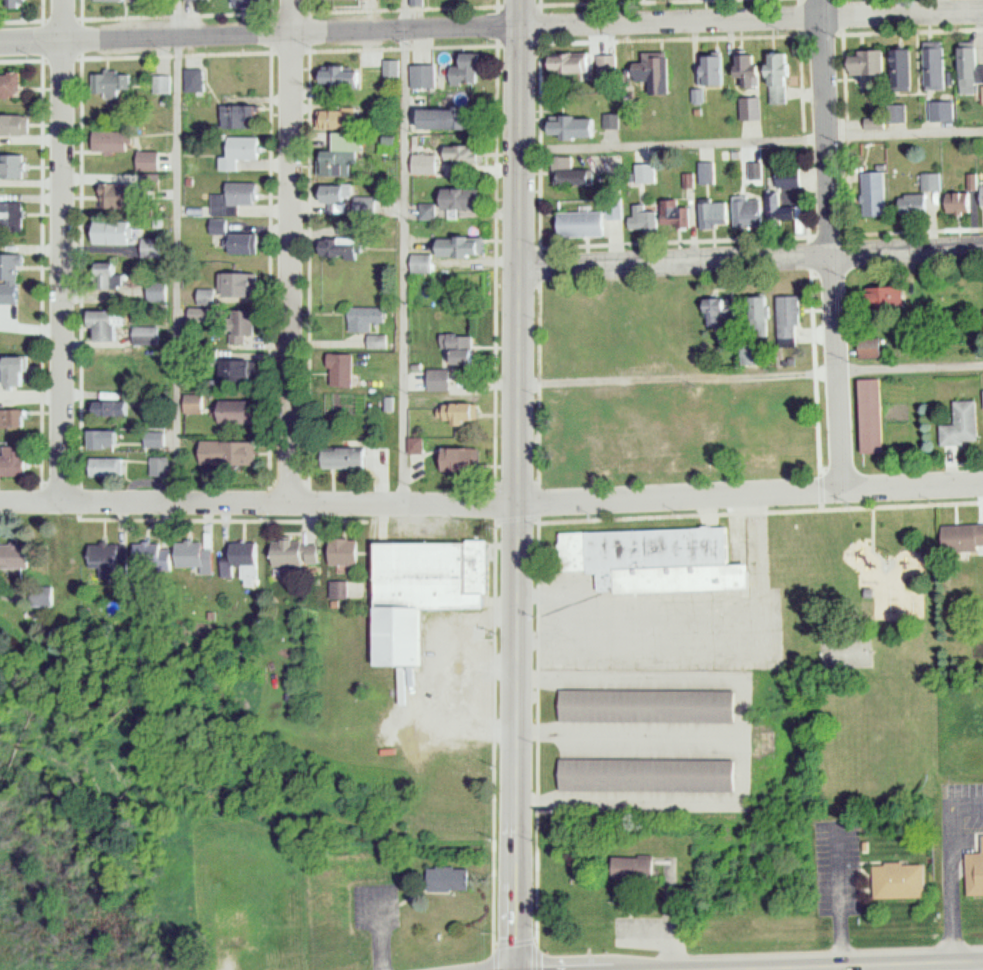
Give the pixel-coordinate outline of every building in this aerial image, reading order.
[(921,42),(921,89),(939,89),(939,41),(921,42)] [(973,46),(954,47),(955,93),(971,93),(971,81),(974,81),(973,46)] [(906,49),(889,49),(889,88),(906,88),(906,49)] [(843,50),(843,74),(878,74),(878,50),(843,50)] [(662,52),(636,52),(636,61),(626,61),(626,84),(645,84),(645,92),(662,92),(662,52)] [(766,105),(786,104),(784,52),(764,52),(766,105)] [(558,73),(610,73),(610,53),(558,54),(558,73)] [(730,78),(736,78),(736,87),(752,87),(752,54),(730,54),(730,78)] [(702,86),(721,86),(721,55),(694,55),(694,103),(702,103),(702,86)] [(385,78),(397,78),(397,60),(385,60),(385,78)] [(414,88),(442,88),(442,64),(414,64),(414,88)] [(455,64),(455,84),(481,84),(481,64),(455,64)] [(369,68),(324,68),(324,87),(369,87),(369,68)] [(188,92),(208,92),(208,69),(188,69),(188,92)] [(108,70),(108,99),(130,99),(131,71),(108,70)] [(26,98),(26,73),(0,73),(0,98),(26,98)] [(158,93),(173,92),(173,75),(157,75),(158,93)] [(736,97),(736,120),(756,120),(756,97),(736,97)] [(926,120),(948,120),(948,102),(926,102),(926,120)] [(225,104),(225,127),(259,127),(259,104),(225,104)] [(423,129),(468,129),(468,108),(423,108),(423,129)] [(327,110),(327,129),(355,129),(355,110),(327,110)] [(2,148),(2,136),(33,137),(34,115),(0,114),(0,147),(2,148)] [(553,115),(553,134),(581,134),(581,138),(602,138),(602,126),(613,127),(613,115),(553,115)] [(137,153),(137,130),(99,130),(99,153),(137,153)] [(321,176),(363,176),(363,132),(340,132),(340,150),(322,149),(321,176)] [(242,170),(242,157),(265,157),(265,136),(230,136),(229,155),(221,155),(220,170),(242,170)] [(447,144),(447,164),(488,164),(488,144),(447,144)] [(141,170),(163,170),(163,151),(141,151),(141,170)] [(2,154),(2,182),(14,182),(14,180),(27,180),(27,154),(2,154)] [(417,174),(442,174),(442,154),(417,154),(417,174)] [(858,172),(858,216),(882,216),(882,172),(858,172)] [(934,173),(919,173),(919,190),(934,190),(934,173)] [(243,203),(263,203),(262,181),(232,182),(232,193),(214,193),(214,215),(243,215),(243,203)] [(117,208),(141,208),(141,184),(117,184),(117,208)] [(324,185),(324,213),(352,213),(352,185),(324,185)] [(491,211),(491,187),(445,187),(445,211),(491,211)] [(763,196),(769,214),(776,212),(771,194),(763,196)] [(894,214),(925,214),(925,194),(894,194),(894,214)] [(657,200),(657,229),(685,229),(685,205),(675,205),(675,200),(657,200)] [(755,200),(730,200),(730,224),(755,224),(755,200)] [(603,201),(603,221),(620,221),(620,201),(603,201)] [(721,201),(697,201),(697,223),(721,223),(721,201)] [(27,229),(28,203),(0,202),(0,228),(27,229)] [(641,211),(640,204),(625,205),(628,230),(653,227),(651,210),(641,211)] [(562,211),(562,237),(600,237),(600,211),(562,211)] [(214,234),(231,234),(231,218),(214,218),(214,234)] [(140,220),(99,220),(99,243),(140,243),(140,220)] [(263,233),(235,233),(235,253),(263,253),(263,233)] [(362,258),(362,238),(341,237),(341,257),(362,258)] [(439,238),(439,256),(490,256),(489,237),(439,238)] [(415,254),(415,271),(436,271),(436,254),(415,254)] [(26,280),(26,255),(0,255),(0,279),(26,280)] [(132,273),(124,273),(124,262),(105,262),(105,289),(132,289),(132,273)] [(261,272),(228,272),(228,297),(261,297),(261,272)] [(171,283),(153,283),(153,300),(171,300),(171,283)] [(897,286),(859,286),(859,307),(897,307),(897,286)] [(218,289),(201,289),(201,303),(218,303),(218,289)] [(761,337),(761,295),(744,295),(744,337),(761,337)] [(793,295),(774,295),(774,337),(793,337),(793,295)] [(375,332),(375,322),(390,322),(391,308),(353,306),(352,331),(375,332)] [(260,336),(260,309),(231,309),(231,342),(253,342),(253,336),(260,336)] [(125,341),(125,310),(95,311),(95,328),(104,328),(104,341),(125,341)] [(137,345),(163,345),(163,327),(137,327),(137,345)] [(481,335),(453,335),(453,364),(481,364),(481,335)] [(879,359),(879,338),(853,338),(853,359),(879,359)] [(358,353),(333,353),(333,389),(358,389),(358,353)] [(8,356),(8,387),(34,387),(34,356),(8,356)] [(257,383),(257,360),(225,360),(225,383),(257,383)] [(457,369),(431,369),(431,390),(457,390),(457,369)] [(855,453),(878,452),(876,379),(853,379),(855,453)] [(207,394),(187,394),(187,413),(207,413),(207,394)] [(115,400),(115,416),(137,416),(137,400),(115,400)] [(222,400),(222,424),(260,424),(260,400),(222,400)] [(936,445),(974,444),(974,400),(949,401),(949,425),(936,425),(936,445)] [(483,422),(483,403),(442,403),(442,422),(483,422)] [(28,432),(28,409),(0,409),(0,433),(28,432)] [(95,450),(126,450),(126,430),(95,430),(95,450)] [(146,447),(170,447),(170,432),(146,432),(146,447)] [(426,440),(413,440),(413,452),(426,452),(426,440)] [(261,441),(206,441),(206,464),(261,464),(261,441)] [(31,445),(8,446),(9,455),(0,455),(0,476),(32,475),(31,445)] [(444,447),(444,472),(484,472),(484,447),(444,447)] [(330,448),(330,468),(373,468),(373,448),(330,448)] [(96,477),(127,477),(127,458),(96,458),(96,477)] [(560,567),(587,566),(587,571),(598,571),(598,588),(618,587),(618,590),(751,587),(750,560),(732,561),(731,524),(559,528),(560,567)] [(936,551),(982,552),(982,525),(937,524),(936,551)] [(363,564),(363,538),(334,538),(334,564),(363,564)] [(380,661),(424,661),(424,604),(490,604),(490,538),(380,538),(380,661)] [(214,539),(181,539),(181,567),(214,567),(214,539)] [(323,565),(323,540),(275,540),(275,565),(323,565)] [(174,541),(137,543),(138,567),(175,566),(174,541)] [(230,567),(265,567),(265,541),(230,541),(230,567)] [(359,599),(359,582),(332,582),(332,599),(359,599)] [(558,718),(733,720),(734,687),(559,685),(558,718)] [(559,786),(559,755),(737,756),(737,787),(559,786)] [(982,892),(982,852),(966,852),(967,893),(982,892)] [(648,855),(607,856),(607,881),(648,880),(648,855)] [(874,895),(927,896),(927,862),(874,862),(874,895)] [(461,867),(422,867),(422,890),(461,890),(461,867)]
